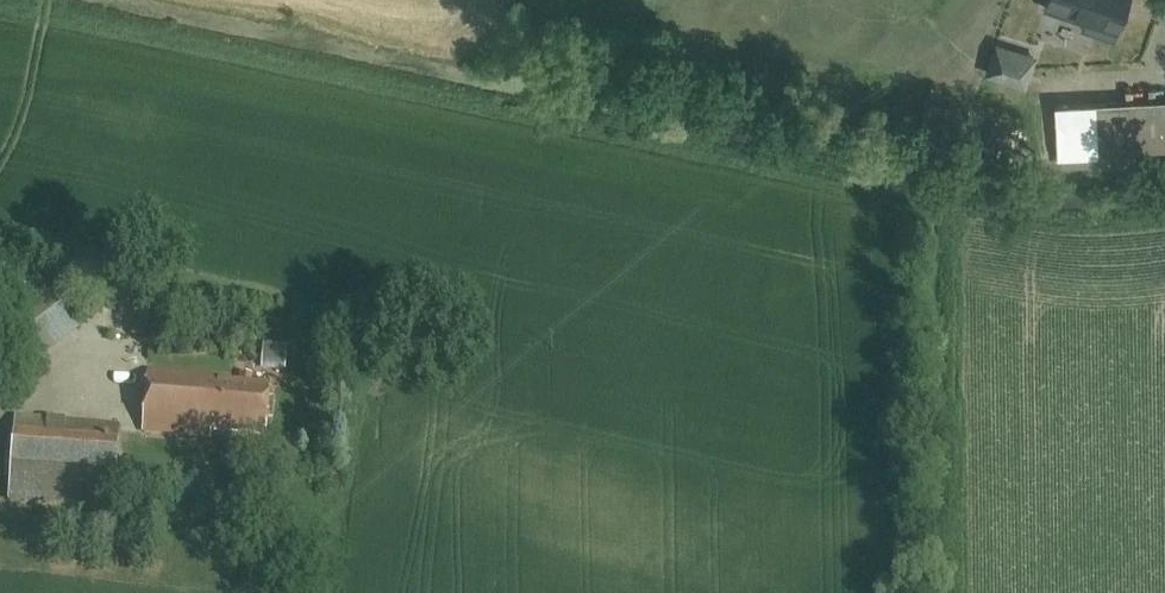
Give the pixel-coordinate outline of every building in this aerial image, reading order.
[(1038,9),(1117,37),(1130,0),(1041,0),(1038,9)] [(1096,110),(1097,158),(1164,157),(1164,109),(1096,110)] [(0,307),(40,356),(79,325),(40,276),(0,307)] [(256,386),(155,371),(146,428),(248,443),(256,386)] [(103,432),(9,429),(7,496),(101,499),(103,432)]
